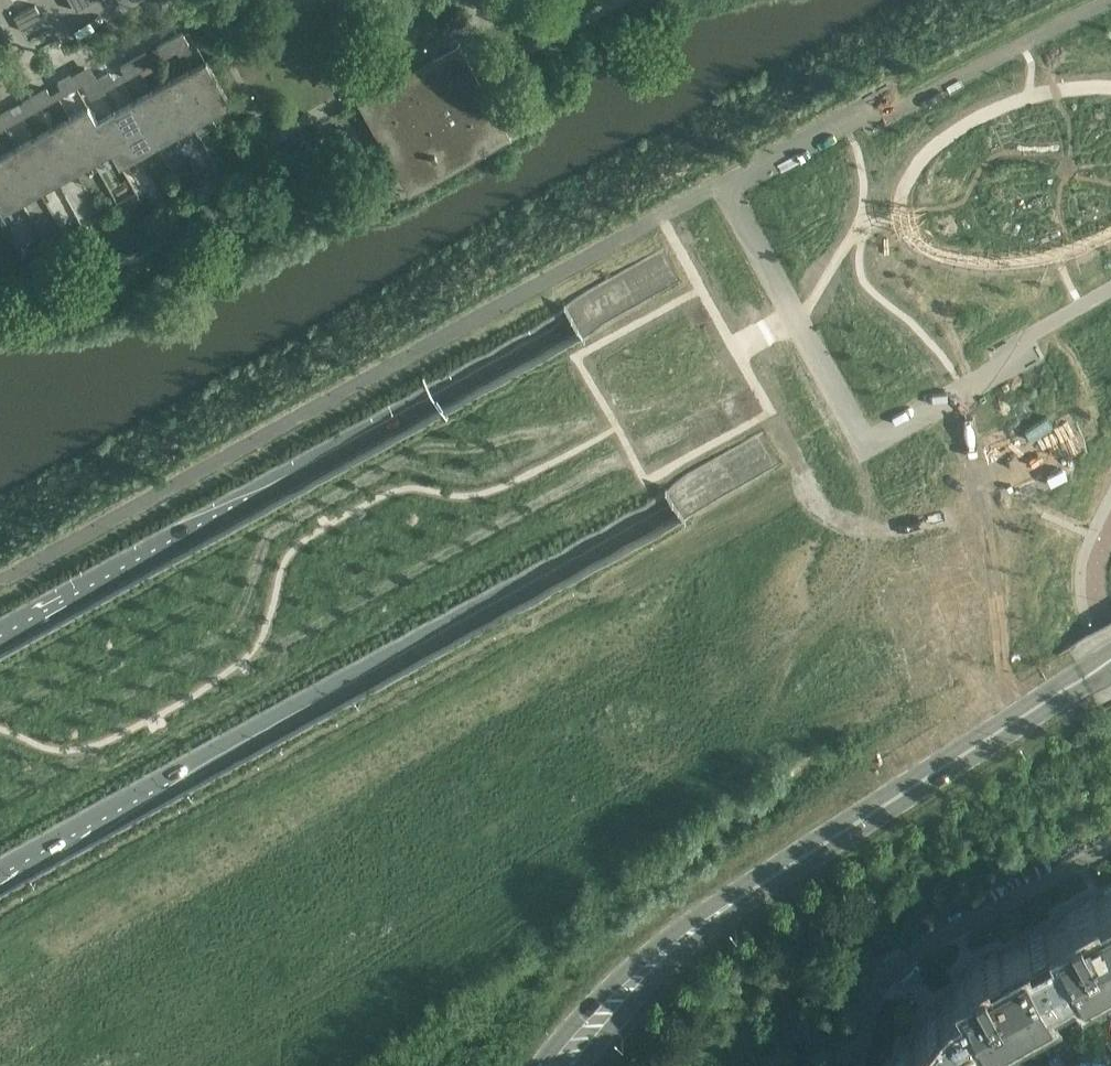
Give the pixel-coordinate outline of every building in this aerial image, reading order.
[(96,0),(69,0),(75,11),(96,0)] [(50,32),(35,5),(14,17),(29,44),(50,32)] [(189,44),(186,39),(183,32),(170,39),(176,51),(189,44)] [(176,51),(170,39),(157,47),(164,58),(176,51)] [(153,64),(149,58),(146,53),(134,60),(140,71),(153,64)] [(507,137),(479,86),(478,85),(467,91),(460,79),(447,55),(391,86),(362,102),(375,125),(374,126),(376,129),(381,126),(388,140),(389,140),(412,182),(441,166),(473,148),(477,154),(497,143),(507,137)] [(140,71),(134,60),(121,67),(127,78),(140,71)] [(230,104),(206,60),(205,61),(206,62),(188,72),(210,112),(228,102),(229,104),(230,104)] [(210,112),(188,72),(170,82),(192,122),(210,112)] [(117,84),(113,78),(110,73),(97,80),(104,91),(117,84)] [(77,87),(71,76),(58,83),(64,94),(77,87)] [(104,91),(97,80),(85,87),(91,98),(104,91)] [(192,122),(170,82),(152,93),(174,133),(192,122)] [(54,100),(50,95),(47,89),(34,96),(41,107),(54,100)] [(174,133),(152,93),(134,103),(156,143),(174,133)] [(41,107),(34,96),(22,103),(28,115),(41,107)] [(156,143),(134,103),(116,113),(138,153),(156,143)] [(112,148),(98,123),(97,121),(89,106),(87,107),(88,109),(71,119),(93,159),(111,149),(112,148)] [(14,115),(11,109),(0,115),(0,119),(5,128),(17,120),(14,115)] [(138,153),(116,113),(98,123),(112,148),(111,149),(112,151),(112,150),(120,165),(122,164),(121,162),(138,153)] [(93,159),(71,119),(52,129),(75,169),(93,159)] [(75,169),(52,129),(34,139),(57,179),(75,169)] [(57,179),(34,139),(16,149),(38,189),(57,179)] [(16,149),(0,158),(0,162),(20,199),(38,189),(16,149)] [(0,162),(0,207),(2,212),(4,211),(3,209),(20,199),(0,162)] [(570,304),(586,333),(681,281),(665,251),(570,304)] [(1085,254),(1071,261),(1074,269),(1089,263),(1085,254)] [(766,433),(667,487),(684,517),(782,463),(766,433)] [(1110,956),(1110,893),(1095,901),(1093,897),(1068,911),(1070,915),(1039,932),(1066,981),(1110,956)] [(963,1043),(970,1034),(1066,981),(1039,932),(999,954),(997,950),(972,964),(974,968),(958,977),(964,988),(949,996),(933,1015),(921,1030),(921,1031),(916,1048),(904,1044),(898,1065),(956,1065),(963,1043)]
